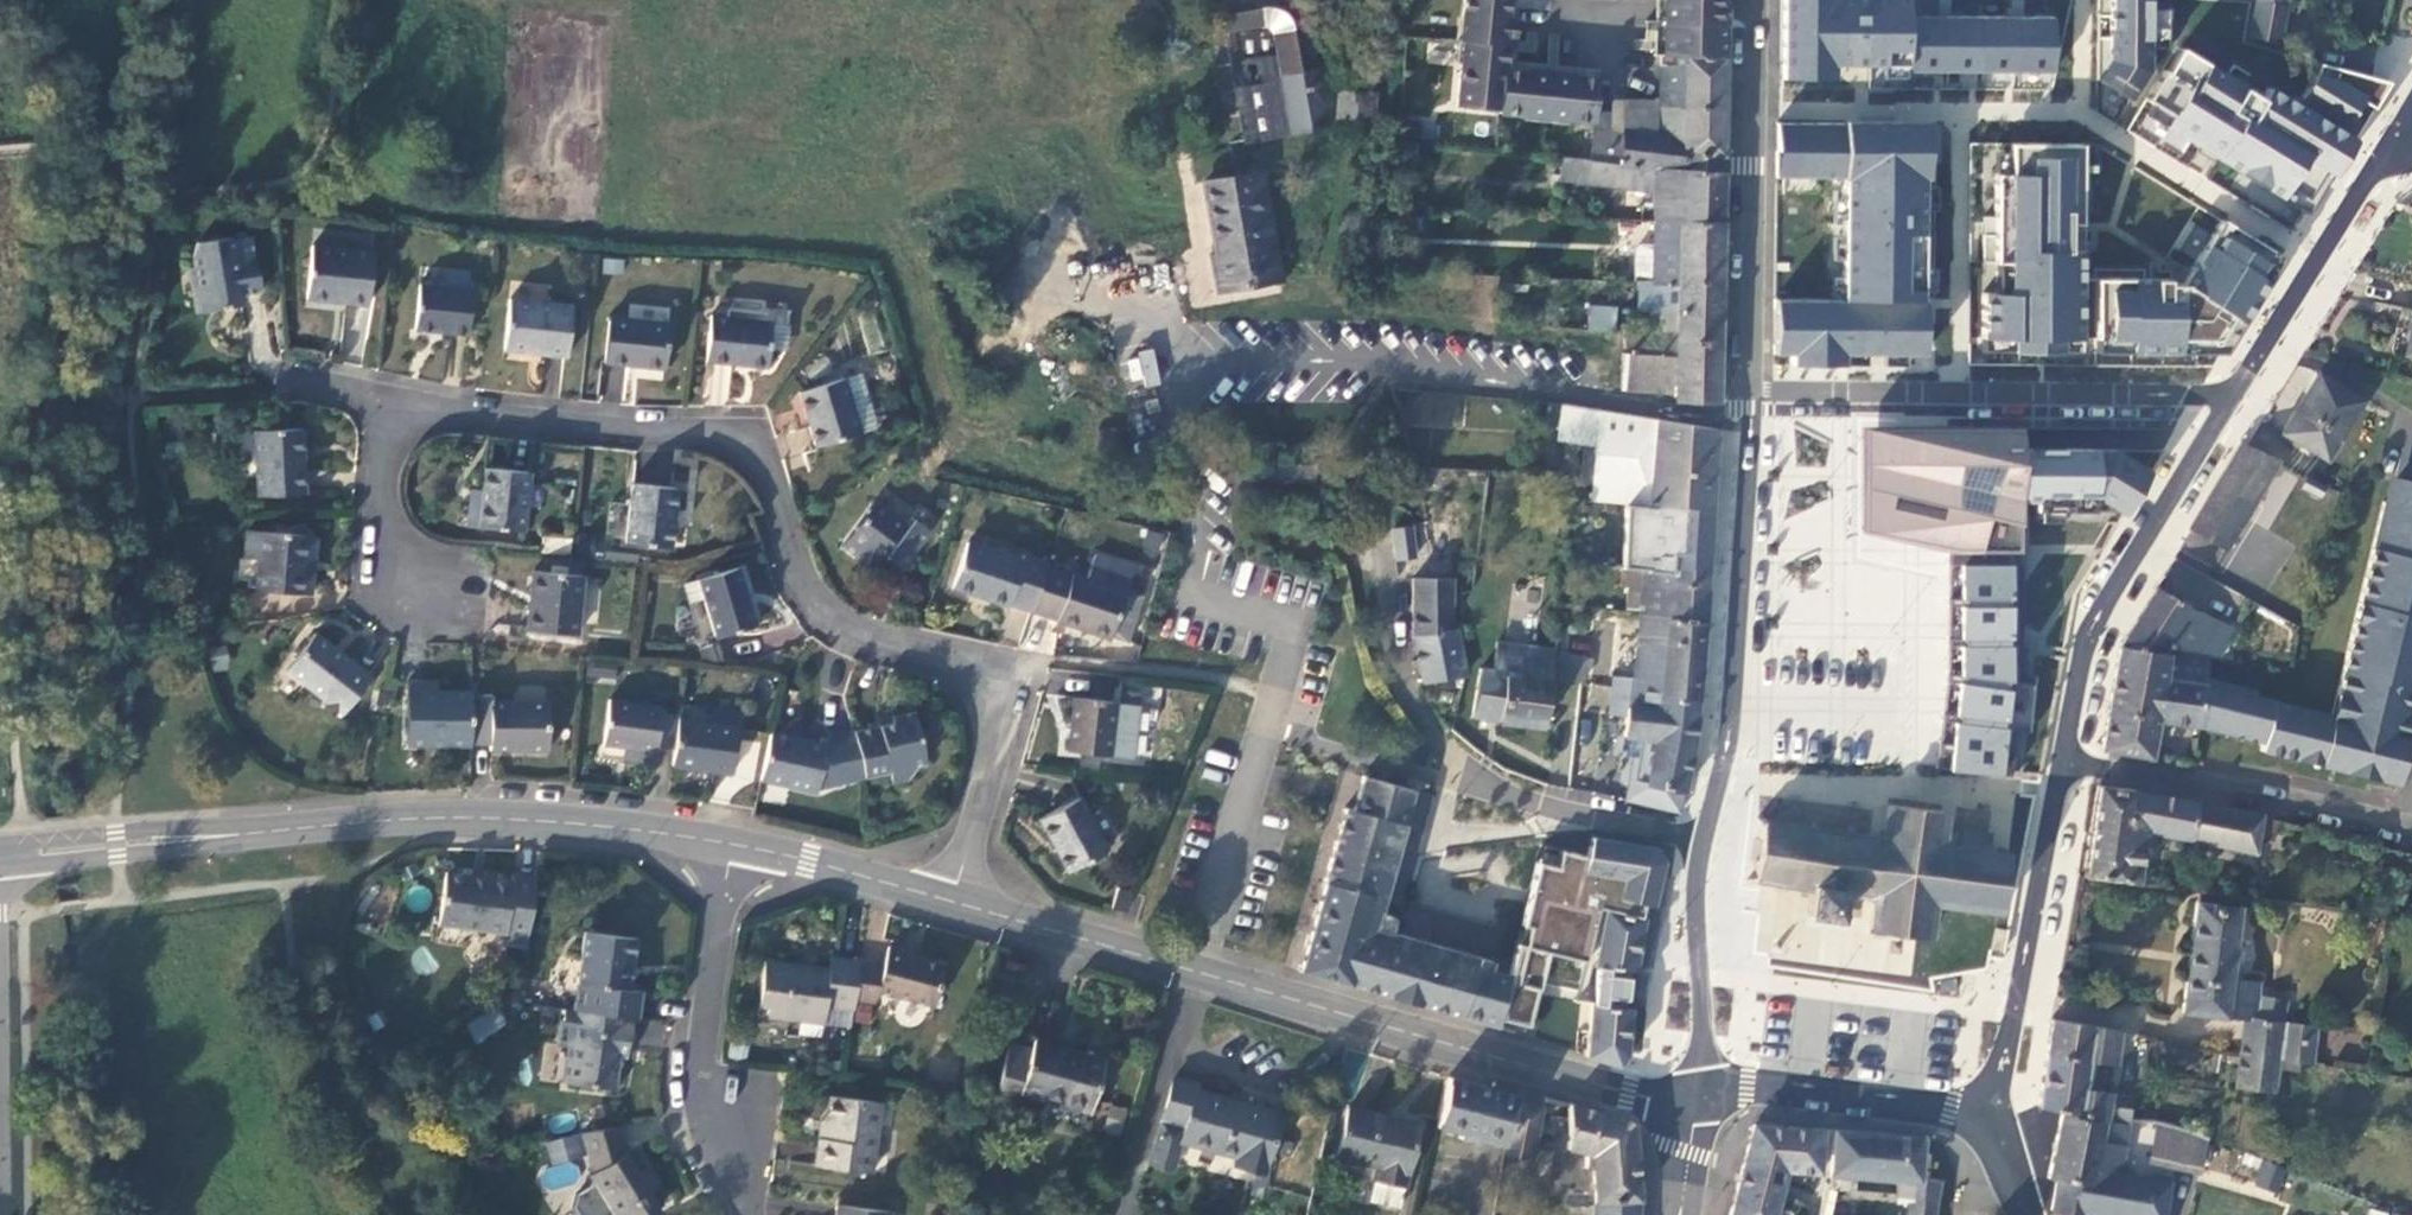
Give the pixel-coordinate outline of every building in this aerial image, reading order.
[(1464,35),(1501,37),(1505,0),(1462,0),(1461,19),(1466,19),(1464,35)] [(1501,37),(1512,38),(1516,0),(1505,0),(1501,37)] [(1656,40),(1663,40),(1665,0),(1657,0),(1656,40)] [(1663,40),(1728,44),(1730,0),(1665,0),(1663,40)] [(1781,84),(1834,84),(1834,70),(1907,69),(1907,75),(2055,74),(2055,19),(1909,20),(1909,0),(1781,0),(1781,84)] [(2153,66),(2154,0),(2112,0),(2111,62),(2099,82),(2130,102),(2153,66)] [(2281,43),(2285,6),(2256,3),(2251,39),(2281,43)] [(1240,16),(1219,18),(1247,144),(1332,125),(1314,46),(1291,51),(1283,37),(1263,22),(1240,16)] [(1457,18),(1456,34),(1464,35),(1466,19),(1461,19),(1457,18)] [(1500,46),(1501,37),(1464,35),(1464,40),(1467,41),(1465,60),(1461,60),(1456,107),(1500,111),(1499,115),(1523,117),(1524,113),(1567,117),(1566,120),(1584,121),(1589,77),(1502,68),(1505,47),(1500,46)] [(1510,61),(1512,38),(1501,37),(1500,46),(1505,47),(1502,68),(1589,77),(1589,69),(1510,61)] [(1456,59),(1461,60),(1465,60),(1467,41),(1464,40),(1458,40),(1456,59)] [(1655,48),(1663,48),(1663,40),(1656,40),(1655,48)] [(1688,49),(1688,55),(1727,56),(1728,44),(1663,40),(1663,48),(1688,49)] [(2259,100),(2177,49),(2126,131),(2288,231),(2320,179),(2328,184),(2352,146),(2340,139),(2363,101),(2316,72),(2296,104),(2268,87),(2259,100)] [(1605,131),(1604,160),(1725,172),(1726,120),(1727,56),(1688,55),(1688,64),(1664,64),(1663,100),(1629,99),(1628,132),(1616,131),(1605,131)] [(1594,77),(1589,77),(1584,121),(1590,122),(1594,77)] [(1381,91),(1345,86),(1340,133),(1376,138),(1381,91)] [(1617,98),(1616,131),(1628,132),(1629,99),(1617,98)] [(1421,107),(1405,105),(1403,120),(1419,122),(1421,107)] [(1566,123),(1566,120),(1567,117),(1524,113),(1523,117),(1523,119),(1566,123)] [(1928,126),(1776,125),(1776,182),(1838,183),(1837,302),(1774,302),(1774,362),(1791,363),(1791,374),(1844,374),(1844,363),(1927,363),(1928,126)] [(2084,146),(1985,146),(1985,355),(2084,355),(2084,146)] [(1655,191),(1656,221),(1724,222),(1725,172),(1604,160),(1593,159),(1564,156),(1563,178),(1655,191)] [(1261,175),(1207,185),(1220,259),(1213,260),(1219,295),(1254,288),(1253,285),(1280,280),(1261,175)] [(1636,258),(1636,280),(1655,280),(1723,281),(1724,222),(1656,221),(1655,259),(1636,258)] [(2170,280),(2096,280),(2097,360),(2219,361),(2280,257),(2221,222),(2185,287),(2170,286),(2170,280)] [(239,292),(260,288),(254,255),(252,255),(248,234),(228,237),(228,236),(196,241),(189,256),(191,264),(194,283),(187,285),(191,311),(223,306),(222,300),(237,297),(240,297),(239,292)] [(370,251),(308,246),(303,300),(325,302),(325,298),(339,299),(338,303),(366,306),(370,251)] [(1608,257),(1608,280),(1636,280),(1636,258),(1608,257)] [(183,265),(187,285),(194,283),(191,264),(183,265)] [(1655,280),(1655,309),(1654,311),(1681,312),(1682,317),(1722,318),(1723,281),(1655,280)] [(469,288),(416,283),(412,330),(465,335),(469,288)] [(238,303),(237,297),(222,300),(223,306),(238,303)] [(570,307),(511,302),(504,353),(566,358),(570,307)] [(1615,331),(1617,306),(1589,303),(1587,329),(1615,331)] [(1679,400),(1720,401),(1722,318),(1682,317),(1681,312),(1654,311),(1655,309),(1633,307),(1632,316),(1654,316),(1654,326),(1632,326),(1631,353),(1626,353),(1625,389),(1679,393),(1679,400)] [(770,321),(707,317),(704,363),(765,369),(770,321)] [(669,323),(609,319),(604,365),(664,369),(669,323)] [(1129,385),(1158,383),(1156,353),(1127,354),(1129,385)] [(710,364),(706,403),(727,405),(731,366),(710,364)] [(876,430),(859,375),(798,393),(815,448),(876,430)] [(2359,403),(2318,378),(2283,434),(2324,460),(2359,403)] [(1603,415),(1597,499),(1715,508),(1719,428),(1603,415)] [(301,492),(297,428),(251,431),(253,496),(301,492)] [(2017,429),(1860,431),(1859,536),(1947,553),(2017,554),(2017,503),(2017,451),(2017,429)] [(2278,463),(2243,445),(2190,532),(2226,552),(2278,463)] [(2017,451),(2017,503),(2038,503),(2038,513),(2042,513),(2042,524),(2117,524),(2162,451),(2017,451)] [(524,531),(529,473),(484,469),(482,491),(479,527),(524,531)] [(2199,725),(2233,734),(2261,741),(2259,748),(2394,781),(2411,703),(2411,480),(2399,477),(2397,484),(2390,482),(2385,501),(2381,500),(2329,713),(2317,711),(2315,719),(2270,708),(2272,699),(2251,694),(2252,688),(2205,677),(2199,725)] [(2300,490),(2319,500),(2326,488),(2306,478),(2300,490)] [(678,486),(632,482),(627,542),(673,546),(678,486)] [(468,526),(479,527),(482,491),(471,490),(468,526)] [(902,568),(908,560),(929,530),(923,525),(911,517),(907,523),(876,501),(843,546),(862,559),(866,553),(882,564),(887,557),(902,568)] [(1629,502),(1623,571),(1650,573),(1675,574),(1676,569),(1677,557),(1712,559),(1715,508),(1629,502)] [(1414,525),(1390,527),(1393,561),(1417,559),(1414,525)] [(302,538),(242,530),(240,552),(256,554),(253,592),(304,596),(305,576),(299,575),(302,538)] [(309,538),(302,538),(299,575),(305,576),(309,538)] [(1011,599),(1034,607),(1048,566),(1050,558),(1027,551),(1025,557),(968,539),(954,586),(1010,604),(1011,599)] [(1134,563),(1095,552),(1087,576),(1074,572),(1073,575),(1048,566),(1034,607),(1057,614),(1061,618),(1097,627),(1097,629),(1113,634),(1116,622),(1134,563)] [(877,571),(882,564),(866,553),(862,559),(877,571)] [(1712,559),(1677,557),(1676,569),(1704,571),(1704,568),(1712,568),(1712,559)] [(2011,566),(1953,566),(1952,684),(1942,774),(2001,779),(2011,676),(2011,566)] [(758,625),(739,567),(698,580),(717,638),(758,625)] [(1650,573),(1647,613),(1674,615),(1675,621),(1707,623),(1712,568),(1704,568),(1704,571),(1676,569),(1675,574),(1650,573)] [(583,575),(532,569),(526,629),(577,635),(583,575)] [(1424,683),(1466,676),(1458,630),(1453,630),(1452,579),(1415,580),(1417,635),(1424,683)] [(2187,609),(2156,590),(2122,649),(2163,656),(2164,654),(2167,646),(2220,655),(2235,630),(2187,609)] [(1647,613),(1640,682),(1666,685),(1665,696),(1700,700),(1707,623),(1675,621),(1674,615),(1647,613)] [(1130,626),(1116,622),(1113,634),(1126,638),(1130,626)] [(2291,651),(2295,624),(2278,622),(2274,649),(2291,651)] [(368,678),(311,635),(283,672),(340,716),(368,678)] [(1476,717),(1544,726),(1551,679),(1554,656),(1555,650),(1507,643),(1503,673),(1482,670),(1476,717)] [(2114,691),(2104,749),(2150,756),(2156,723),(2157,719),(2169,654),(2164,654),(2163,656),(2122,649),(2114,691)] [(2253,652),(2233,650),(2230,662),(2251,665),(2253,652)] [(2157,719),(2199,725),(2205,677),(2207,659),(2169,654),(2157,719)] [(1585,683),(1587,662),(1554,656),(1551,679),(1585,683)] [(586,677),(615,680),(616,665),(588,662),(586,677)] [(1628,803),(1681,815),(1697,744),(1700,700),(1665,696),(1666,685),(1640,682),(1617,679),(1612,716),(1629,719),(1625,739),(1631,740),(1628,758),(1635,760),(1628,803)] [(407,748),(471,748),(471,698),(471,696),(436,695),(436,686),(407,686),(407,748)] [(491,698),(471,698),(471,748),(490,748),(490,753),(547,754),(547,704),(491,703),(491,698)] [(657,748),(675,750),(679,720),(679,716),(662,714),(662,707),(609,700),(603,747),(625,750),(656,754),(657,748)] [(1139,707),(1075,700),(1068,753),(1133,761),(1139,707)] [(894,727),(856,738),(867,782),(893,776),(896,788),(909,785),(917,771),(928,768),(915,715),(892,720),(894,727)] [(740,729),(679,720),(675,750),(672,768),(733,776),(740,729)] [(761,780),(805,795),(827,744),(772,734),(761,780)] [(819,794),(867,782),(856,738),(828,742),(827,744),(805,795),(814,798),(819,794)] [(655,766),(656,754),(625,750),(623,762),(655,766)] [(1404,824),(1414,789),(1363,774),(1352,809),(1344,807),(1302,945),(1308,947),(1318,959),(1322,965),(1318,976),(1387,996),(1399,944),(1368,934),(1366,928),(1396,822),(1404,824)] [(2100,787),(2087,874),(2138,882),(2146,830),(2256,851),(2263,815),(2142,791),(2100,787)] [(1102,853),(1076,801),(1034,822),(1059,873),(1102,853)] [(1763,816),(1758,818),(1762,825),(1757,874),(1749,882),(1753,885),(1759,880),(1804,886),(1804,891),(1809,892),(1810,886),(1813,887),(1810,911),(1840,914),(1843,891),(1876,895),(1872,928),(1927,935),(1931,901),(2001,910),(2008,854),(1986,851),(1988,833),(1960,830),(1958,847),(1939,846),(1943,811),(1887,804),(1883,838),(1852,834),(1853,829),(1849,828),(1849,833),(1816,830),(1817,824),(1811,823),(1811,829),(1766,823),(1763,816)] [(1376,928),(1404,824),(1396,822),(1366,928),(1368,934),(1399,944),(1401,936),(1376,928)] [(1532,928),(1528,947),(1521,945),(1513,979),(1503,1021),(1532,1029),(1551,954),(1553,947),(1589,956),(1588,962),(1597,964),(1597,967),(1600,968),(1589,1058),(1622,1068),(1631,1057),(1638,973),(1648,920),(1644,920),(1647,906),(1657,908),(1668,863),(1659,848),(1595,838),(1590,858),(1563,851),(1559,868),(1541,863),(1530,908),(1525,927),(1532,928)] [(508,930),(530,933),(538,873),(514,871),(513,877),(445,869),(439,922),(508,930)] [(2282,1033),(2284,1022),(2284,1020),(2255,1016),(2258,994),(2259,982),(2230,978),(2239,909),(2198,904),(2183,1011),(2247,1019),(2242,1055),(2280,1061),(2280,1058),(2308,1061),(2311,1037),(2282,1033)] [(1995,920),(1986,969),(2005,966),(2013,923),(1995,920)] [(1532,928),(1525,927),(1521,945),(1528,947),(1532,928)] [(507,942),(528,945),(530,933),(508,930),(507,942)] [(583,930),(572,1007),(633,1016),(636,990),(629,989),(636,937),(583,930)] [(1401,936),(1399,944),(1429,954),(1477,967),(1479,958),(1401,936)] [(884,962),(861,959),(856,997),(878,999),(880,988),(939,996),(944,955),(906,950),(907,946),(887,943),(884,962)] [(1399,944),(1387,996),(1414,1004),(1429,954),(1399,944)] [(1302,945),(1295,969),(1318,976),(1322,965),(1318,959),(1308,947),(1302,945)] [(1553,947),(1551,954),(1588,962),(1589,956),(1553,947)] [(1513,979),(1493,973),(1477,967),(1429,954),(1414,1004),(1501,1029),(1503,1021),(1513,979)] [(826,1003),(855,1007),(856,997),(861,959),(831,955),(829,969),(765,960),(758,1014),(824,1022),(826,1003)] [(1496,963),(1479,958),(1477,967),(1493,973),(1496,963)] [(2271,996),(2258,994),(2255,1016),(2284,1020),(2287,1000),(2287,998),(2271,996)] [(633,1040),(636,1016),(633,1016),(572,1007),(563,1006),(558,1045),(564,1046),(571,1047),(566,1081),(617,1087),(621,1056),(627,1056),(627,1039),(633,1040)] [(2115,1063),(2120,1030),(2054,1018),(2042,1106),(2065,1111),(2106,1119),(2106,1115),(2129,1117),(2131,1096),(2086,1087),(2091,1059),(2115,1063)] [(2311,1037),(2316,1038),(2317,1028),(2317,1025),(2284,1020),(2284,1022),(2282,1033),(2311,1037)] [(2193,1065),(2197,1046),(2160,1039),(2156,1058),(2193,1065)] [(1035,1051),(1014,1045),(1001,1089),(1093,1115),(1108,1062),(1038,1042),(1035,1051)] [(560,1080),(566,1081),(571,1047),(564,1046),(560,1080)] [(2242,1055),(2239,1084),(2276,1089),(2280,1061),(2242,1055)] [(1264,1168),(1279,1110),(1193,1088),(1195,1081),(1172,1075),(1148,1161),(1171,1167),(1179,1138),(1236,1153),(1234,1161),(1264,1168)] [(1518,1091),(1447,1076),(1436,1128),(1459,1133),(1460,1137),(1478,1141),(1479,1136),(1506,1142),(1518,1091)] [(1534,1155),(1544,1092),(1519,1086),(1518,1091),(1506,1142),(1505,1149),(1534,1155)] [(874,1172),(882,1102),(833,1096),(830,1121),(828,1138),(821,1138),(818,1166),(874,1172)] [(1595,1167),(1597,1199),(1640,1197),(1634,1120),(1623,1112),(1570,1099),(1568,1162),(1587,1166),(1588,1147),(1594,1148),(1595,1167)] [(1339,1154),(1349,1156),(1379,1163),(1371,1198),(1401,1205),(1419,1121),(1359,1107),(1349,1105),(1339,1154)] [(2106,1119),(2065,1111),(2053,1178),(2061,1180),(2056,1209),(2075,1212),(2075,1214),(2168,1214),(2175,1183),(2122,1172),(2130,1123),(2106,1119)] [(823,1120),(821,1138),(828,1138),(830,1121),(823,1120)] [(621,1125),(584,1132),(588,1155),(600,1153),(603,1168),(591,1173),(593,1181),(590,1187),(577,1192),(576,1205),(582,1214),(651,1214),(661,1209),(649,1191),(660,1184),(649,1166),(638,1172),(627,1153),(621,1125)] [(1819,1132),(1749,1127),(1725,1214),(1769,1214),(1782,1172),(1815,1175),(1819,1132)] [(2153,1165),(2182,1170),(2203,1174),(2210,1136),(2203,1135),(2159,1127),(2153,1165)] [(1899,1182),(1915,1183),(1915,1181),(1919,1141),(1832,1133),(1826,1186),(1826,1189),(1851,1192),(1853,1176),(1899,1182)] [(583,1156),(580,1137),(552,1141),(555,1161),(583,1156)] [(637,1147),(627,1153),(638,1172),(649,1166),(637,1147)] [(588,1155),(591,1173),(603,1168),(600,1153),(588,1155)] [(2257,1183),(2278,1189),(2284,1168),(2263,1162),(2257,1183)] [(1915,1181),(1915,1183),(1914,1204),(1912,1214),(1931,1214),(1935,1183),(1915,1181)] [(1800,1214),(1819,1214),(1826,1189),(1826,1186),(1809,1182),(1800,1214)] [(1896,1202),(1914,1204),(1915,1183),(1899,1182),(1896,1202)] [(1595,1214),(1639,1214),(1640,1197),(1597,1199),(1595,1214)]
